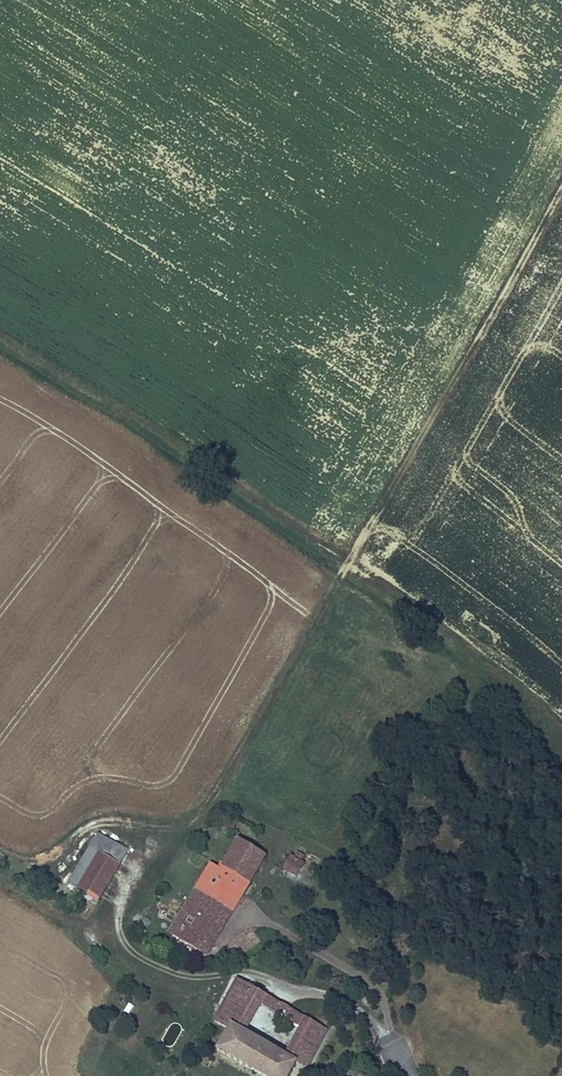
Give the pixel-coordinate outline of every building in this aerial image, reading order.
[(98,837),(67,886),(98,905),(129,856),(98,837)] [(231,892),(241,899),(265,860),(235,842),(218,871),(208,865),(166,934),(206,958),(212,947),(202,941),(231,892)] [(282,870),(296,879),(304,866),(300,863),(304,857),(297,852),(293,859),(290,857),(282,870)] [(212,947),(241,899),(231,892),(202,941),(212,947)] [(253,932),(239,937),(243,947),(257,942),(253,932)] [(300,1027),(282,1059),(242,1037),(260,1005),(264,997),(235,982),(212,1024),(227,1032),(213,1058),(246,1075),(290,1075),(296,1065),(306,1070),(327,1031),(304,1019),(300,1027)] [(264,997),(260,1005),(267,1009),(271,1001),(264,997)] [(271,1001),(267,1009),(276,1014),(280,1006),(271,1001)] [(285,1019),(293,1023),(297,1015),(290,1011),(285,1019)] [(293,1023),(300,1027),(304,1019),(297,1015),(293,1023)]
